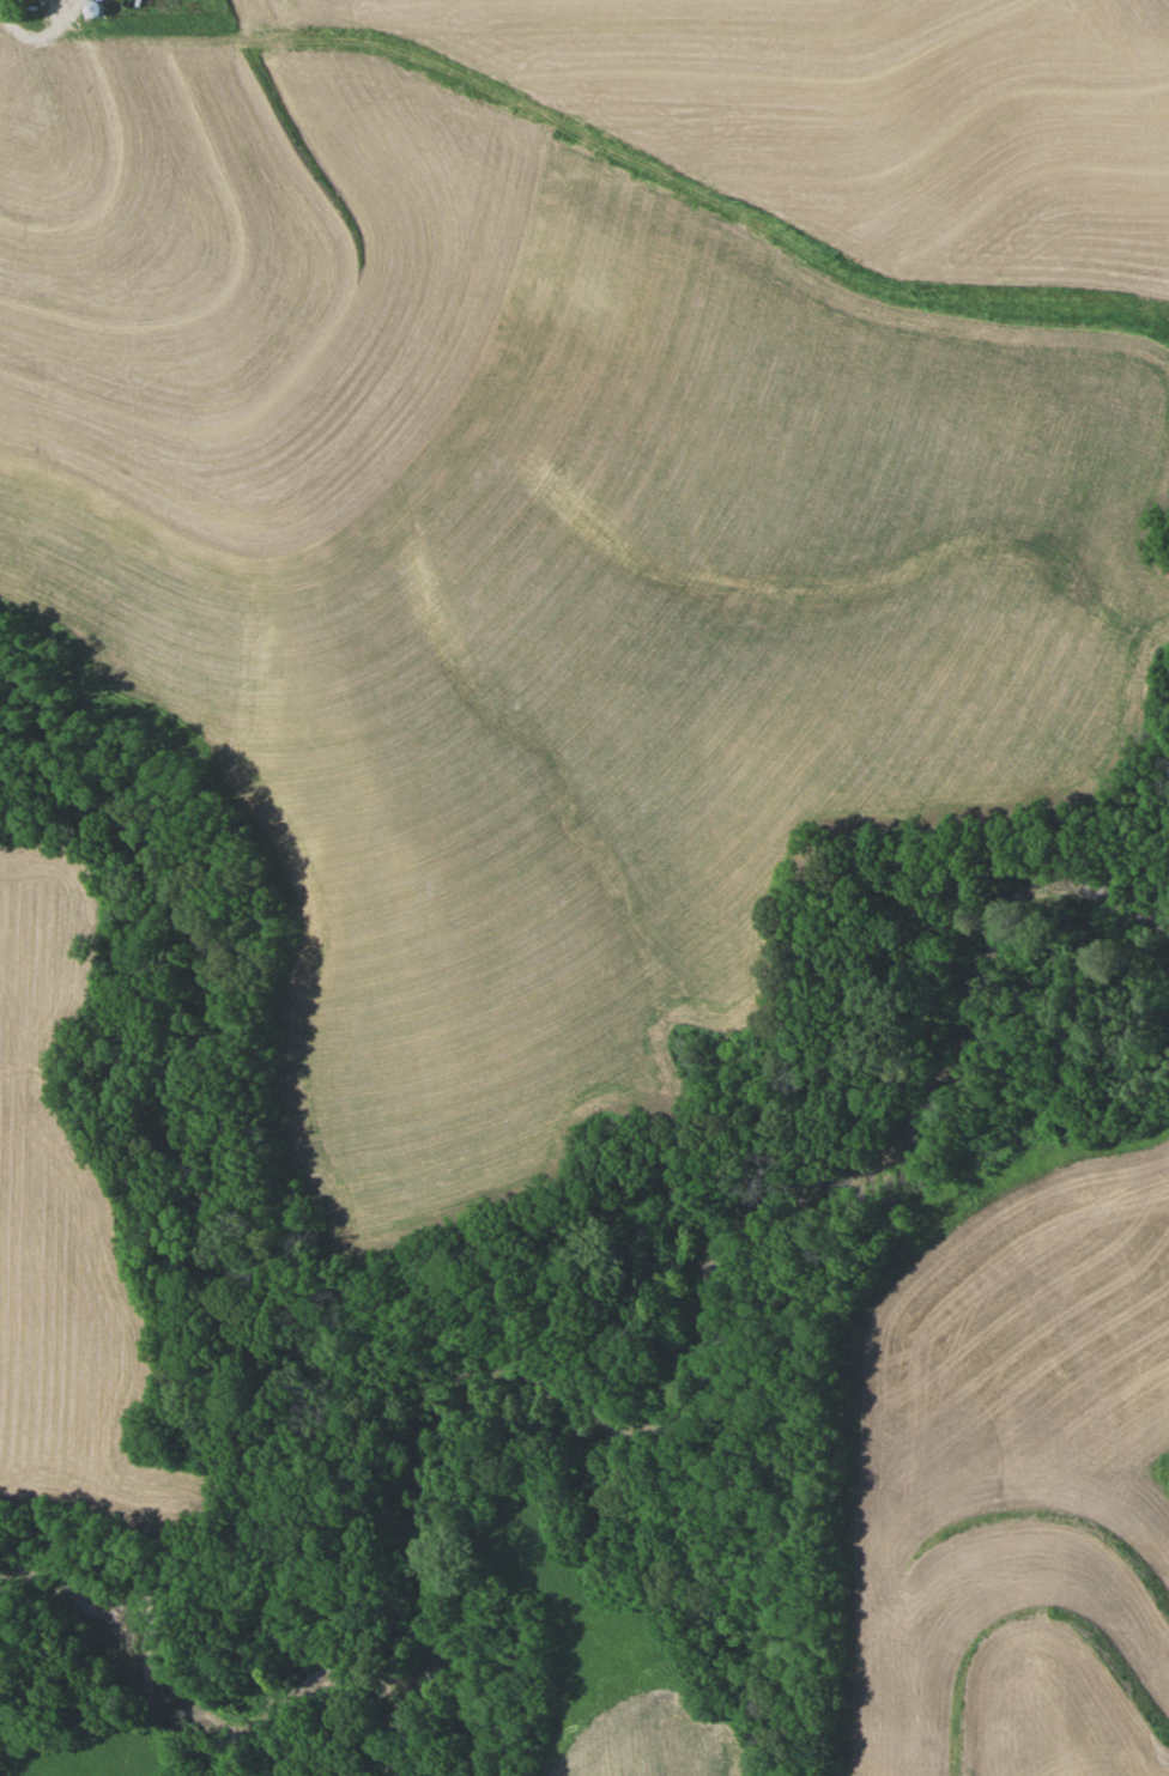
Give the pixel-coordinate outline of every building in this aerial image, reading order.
[(95,0),(94,0),(84,7),(92,18),(102,11),(95,0)]
